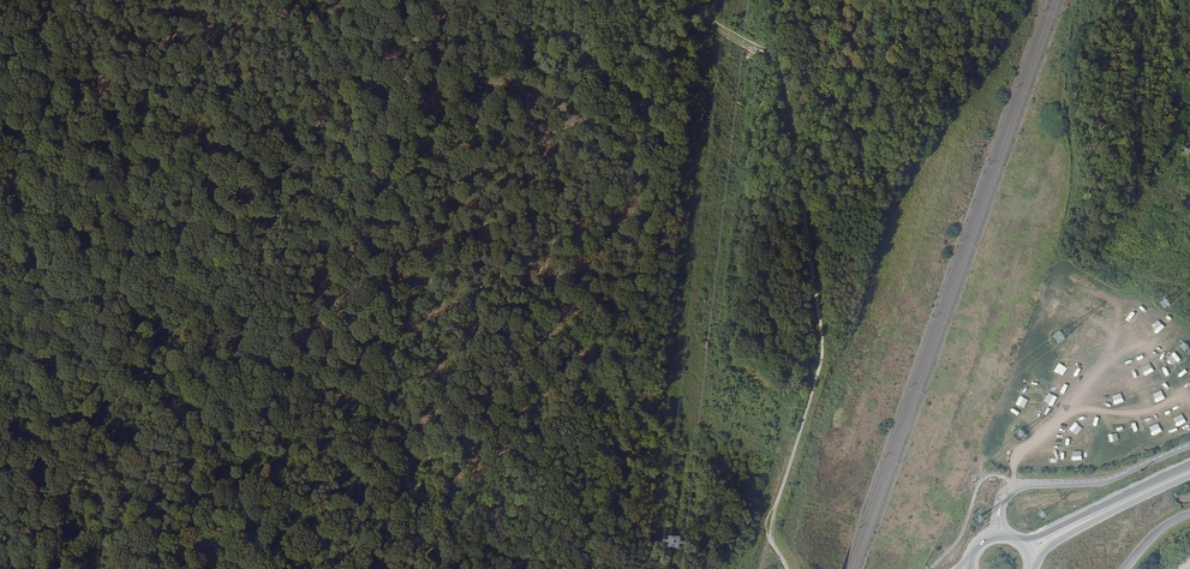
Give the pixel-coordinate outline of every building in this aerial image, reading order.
[(641,159),(644,163),(649,158),(646,154),(641,159)] [(856,158),(850,156),(846,166),(852,168),(856,158)] [(436,507),(430,512),(435,517),(441,513),(436,507)]
